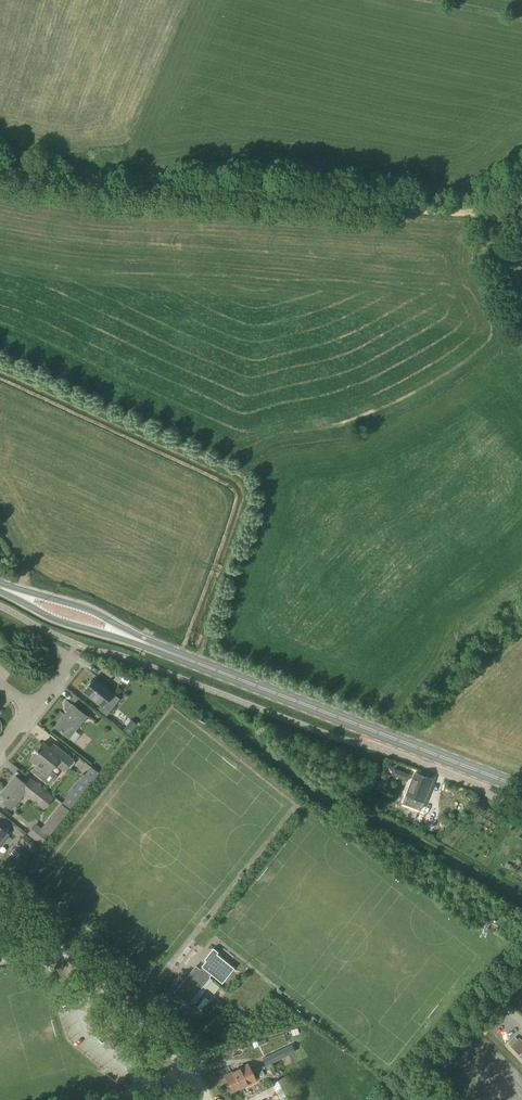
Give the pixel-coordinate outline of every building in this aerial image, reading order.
[(141,630),(139,637),(149,640),(151,634),(141,630)] [(101,707),(113,693),(94,678),(83,692),(101,707)] [(53,727),(68,739),(87,716),(71,703),(53,727)] [(130,719),(122,729),(128,734),(137,724),(130,719)] [(51,750),(42,743),(29,759),(35,764),(33,767),(34,768),(31,771),(42,780),(47,774),(55,764),(64,771),(73,760),(55,745),(51,750)] [(70,809),(98,773),(90,767),(61,803),(70,809)] [(392,774),(408,781),(410,775),(394,768),(392,774)] [(433,780),(415,773),(404,801),(422,808),(433,780)] [(22,782),(15,777),(1,795),(14,805),(23,793),(30,798),(39,787),(26,777),(22,782)] [(474,808),(470,813),(475,816),(479,811),(474,808)] [(420,825),(425,813),(419,810),(413,822),(420,825)] [(26,833),(40,844),(48,834),(35,823),(26,833)] [(33,853),(39,845),(24,834),(18,842),(33,853)] [(222,983),(234,969),(216,954),(218,952),(213,948),(211,950),(212,951),(209,954),(210,955),(201,967),(202,968),(200,970),(195,966),(174,993),(188,1004),(209,977),(208,977),(210,974),(222,983)] [(219,987),(212,981),(206,988),(213,993),(219,987)] [(253,1048),(266,1043),(264,1039),(252,1043),(253,1048)] [(265,1066),(294,1052),(290,1044),(262,1059),(265,1066)] [(228,1084),(252,1072),(248,1064),(224,1076),(228,1084)] [(252,1072),(228,1084),(232,1092),(256,1080),(252,1072)] [(284,1076),(270,1083),(280,1099),(283,1099),(294,1094),(284,1076)]
